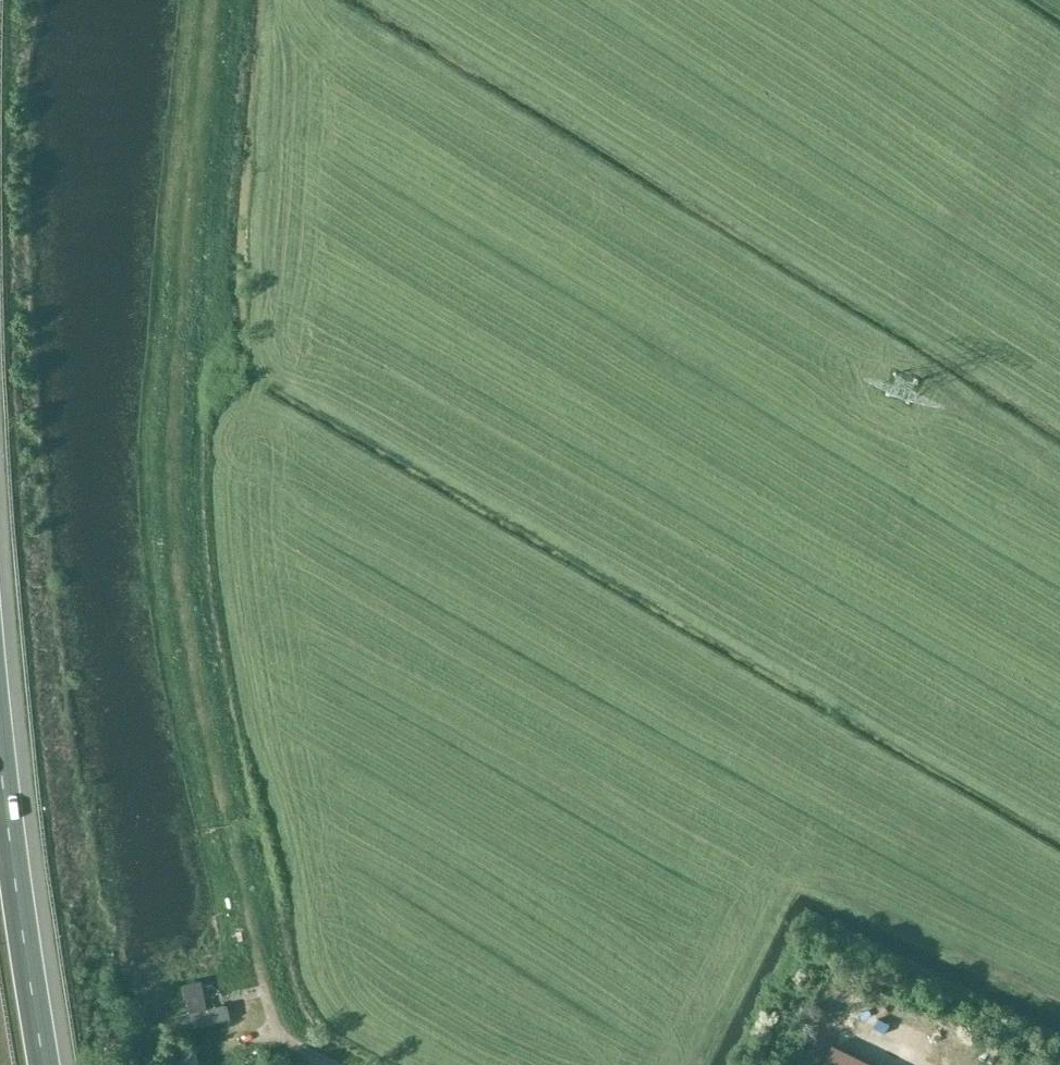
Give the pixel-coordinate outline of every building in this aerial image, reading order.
[(200,981),(182,984),(187,1013),(171,1017),(174,1030),(229,1020),(229,1019),(226,1006),(206,1010),(200,981)] [(181,1034),(156,1039),(162,1064),(198,1064),(194,1047),(184,1049),(181,1034)] [(831,1046),(822,1064),(870,1064),(831,1046)]
